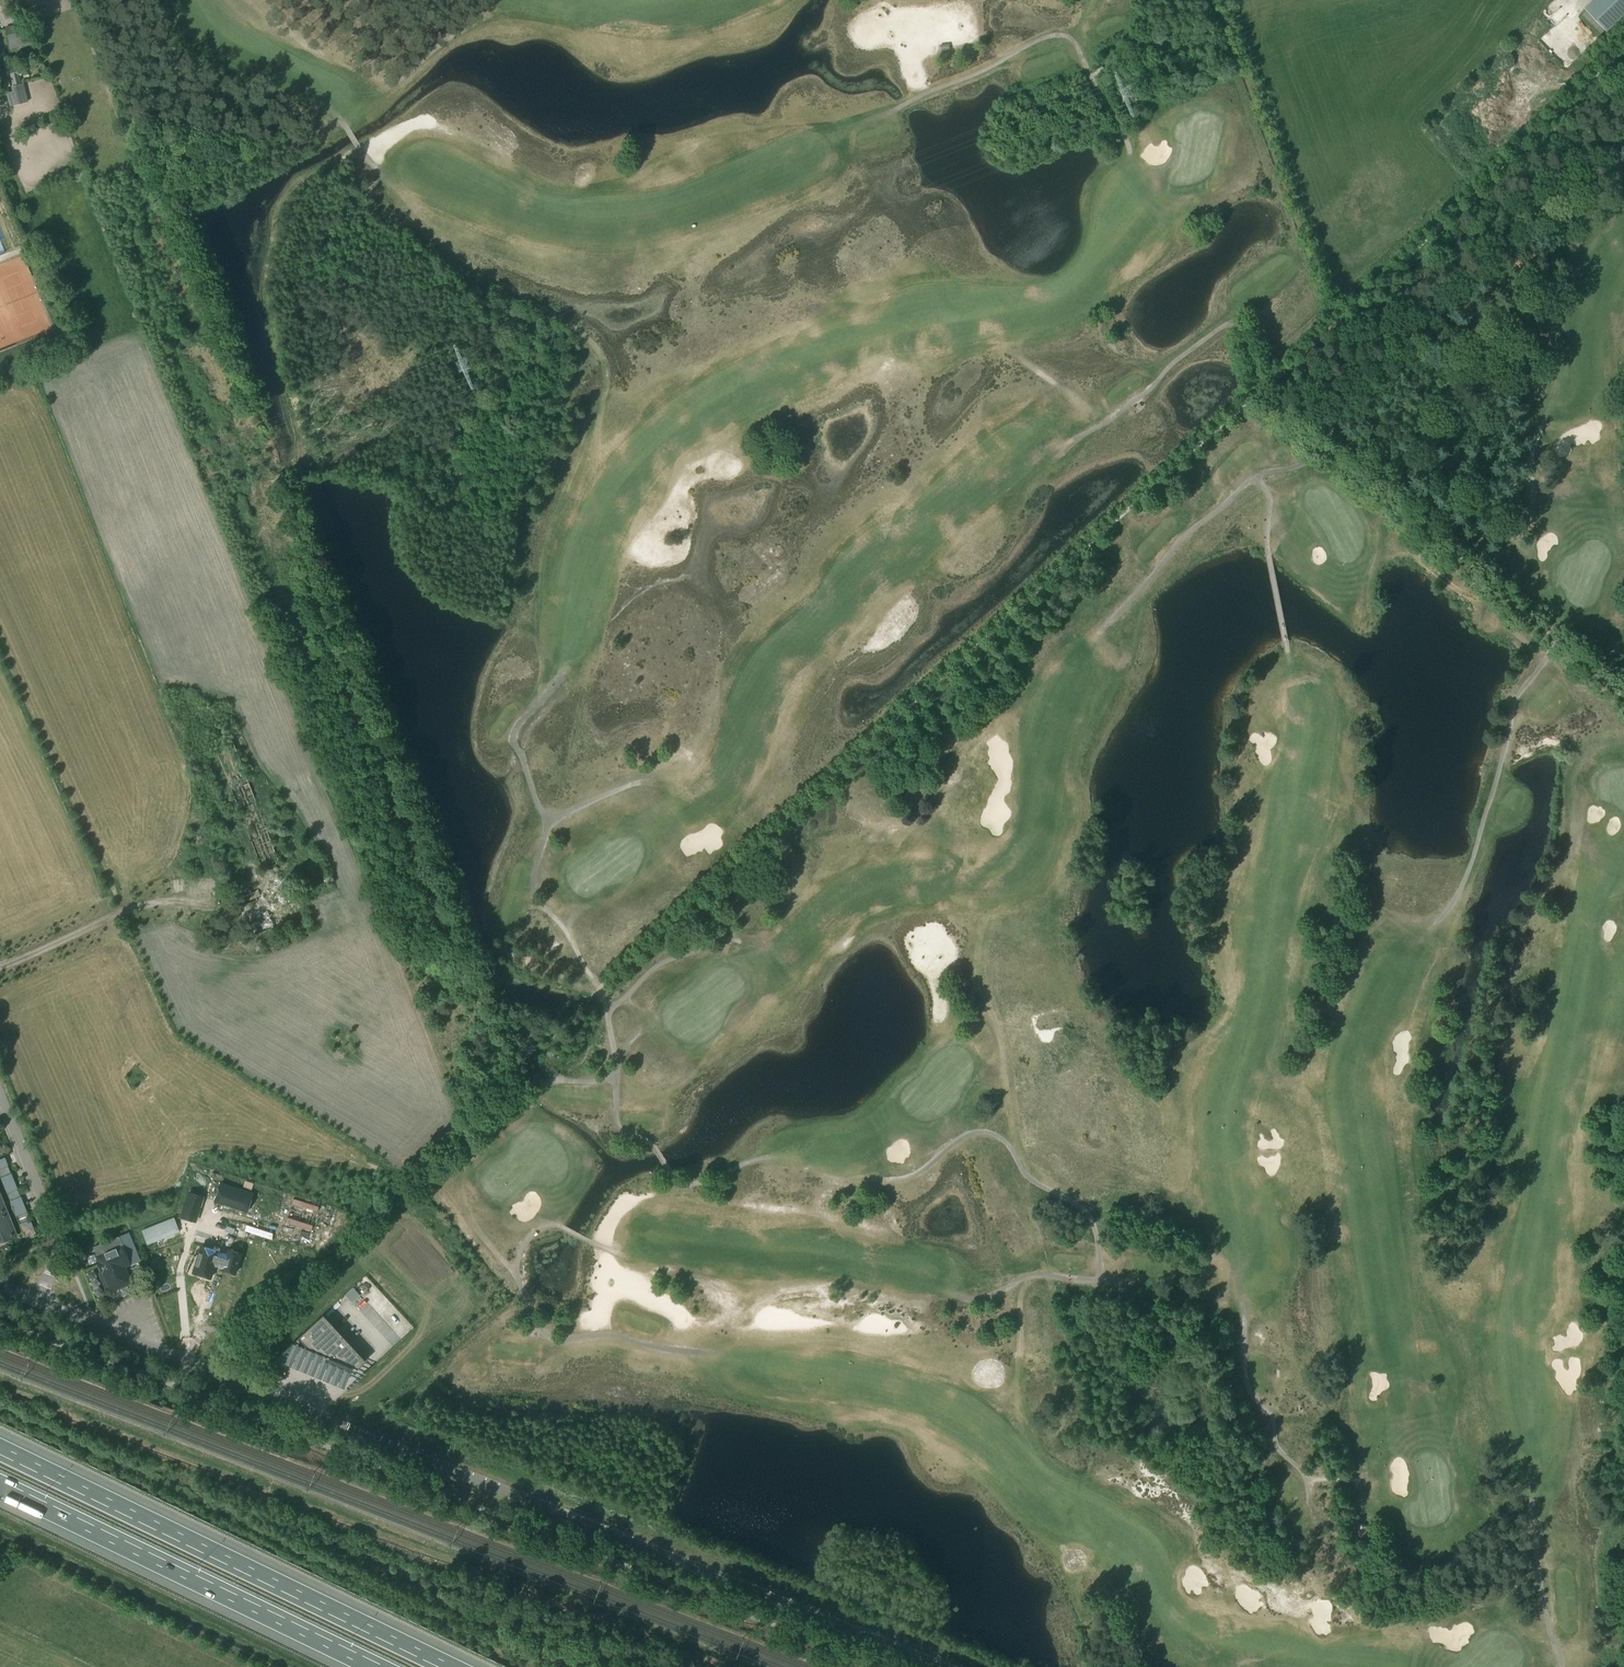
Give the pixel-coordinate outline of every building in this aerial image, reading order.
[(1607,30),(1623,14),(1623,0),(1595,0),(1586,8),(1607,30)] [(23,24),(5,28),(9,43),(26,39),(28,45),(34,43),(29,23),(23,24)] [(13,85),(20,83),(19,76),(20,75),(18,67),(9,70),(13,85)] [(21,84),(13,86),(14,92),(7,93),(10,106),(27,102),(24,89),(22,90),(21,84)] [(11,1174),(9,1170),(0,1173),(0,1177),(0,1178),(11,1174)] [(246,1210),(251,1192),(220,1183),(215,1201),(246,1210)] [(8,1197),(19,1193),(17,1189),(6,1193),(8,1197)] [(10,1201),(20,1197),(19,1193),(8,1197),(10,1201)] [(188,1194),(182,1217),(195,1221),(201,1198),(188,1194)] [(12,1223),(7,1211),(0,1214),(0,1228),(12,1223)] [(17,1221),(28,1216),(26,1212),(16,1217),(17,1221)] [(179,1232),(173,1218),(143,1230),(148,1244),(179,1232)] [(16,1235),(12,1223),(0,1228),(0,1242),(16,1235)] [(211,1235),(198,1231),(190,1256),(210,1262),(211,1259),(212,1256),(216,1257),(220,1244),(216,1243),(218,1237),(211,1235)] [(121,1245),(118,1238),(94,1248),(99,1259),(96,1260),(101,1273),(103,1272),(110,1290),(130,1282),(123,1266),(130,1263),(122,1245),(121,1245)] [(227,1247),(223,1261),(221,1266),(220,1269),(236,1274),(243,1251),(227,1247)] [(352,1288),(345,1295),(352,1303),(360,1296),(352,1288)] [(365,1360),(322,1314),(298,1337),(340,1383),(365,1360)]
